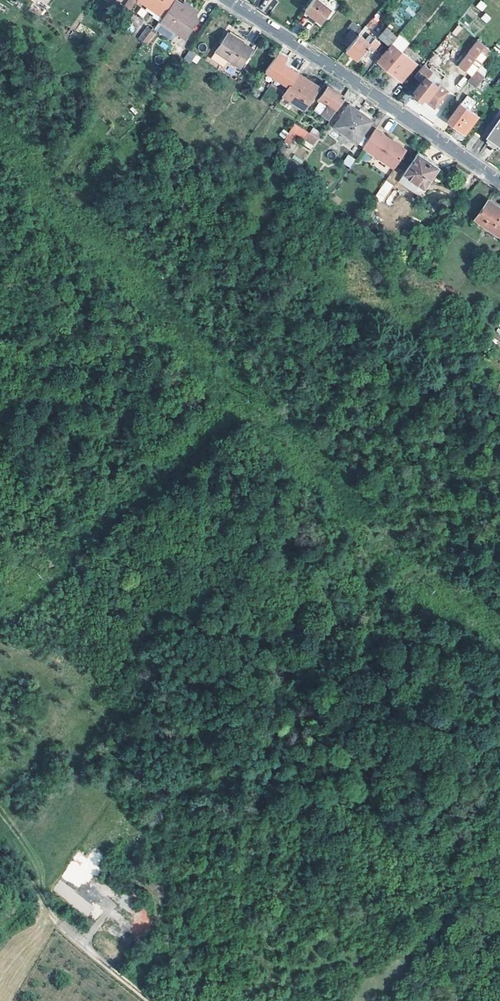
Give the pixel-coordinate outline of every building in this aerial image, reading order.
[(155,13),(152,17),(158,22),(172,0),(137,0),(155,13)] [(158,22),(182,39),(195,21),(194,14),(178,3),(174,0),(172,0),(158,22)] [(318,0),(311,0),(304,9),(319,21),(329,7),(318,0)] [(476,7),(483,11),(487,4),(480,0),(476,7)] [(196,12),(180,1),(178,3),(194,14),(196,12)] [(371,25),(366,21),(361,28),(363,29),(365,27),(367,29),(371,25)] [(391,27),(387,24),(385,27),(384,27),(377,36),(388,45),(394,37),(388,31),(391,27)] [(146,26),(137,38),(147,45),(156,33),(146,26)] [(340,40),(346,45),(354,35),(348,30),(340,40)] [(354,35),(346,45),(344,48),(356,58),(359,54),(362,57),(368,50),(370,51),(378,41),(372,37),(367,43),(356,33),(354,35)] [(249,49),(226,34),(215,51),(238,66),(249,49)] [(398,50),(403,44),(395,37),(390,44),(398,50)] [(470,75),(473,70),(489,50),(475,39),(456,64),(470,75)] [(398,50),(390,44),(376,61),(401,80),(415,63),(398,50)] [(195,65),(201,57),(189,50),(184,58),(195,65)] [(298,66),(276,52),(255,83),(260,86),(269,74),(273,77),(276,71),(290,79),(298,66)] [(428,71),(421,65),(412,76),(417,80),(420,82),(411,94),(420,101),(423,98),(433,106),(445,90),(437,83),(435,85),(426,78),(424,76),(428,71)] [(442,76),(433,69),(426,78),(435,85),(437,83),(442,76)] [(481,76),(473,70),(470,75),(465,80),(474,87),(481,76)] [(318,86),(297,72),(282,96),(304,109),(318,86)] [(342,96),(326,85),(315,101),(319,104),(322,99),(327,103),(318,115),(326,121),(343,97),(342,96)] [(466,96),(460,104),(468,110),(474,102),(466,96)] [(446,121),(455,127),(462,133),(475,115),(468,110),(460,104),(459,103),(446,121)] [(370,120),(347,105),(333,126),(355,142),(370,120)] [(490,136),(499,143),(499,122),(490,136)] [(374,129),(361,147),(392,169),(403,152),(389,142),(390,140),(374,129)] [(315,138),(306,132),(302,138),(310,144),(315,138)] [(405,150),(390,140),(389,142),(403,152),(405,150)] [(438,166),(417,152),(402,173),(406,176),(403,179),(420,192),(438,166)] [(343,163),(350,168),(356,159),(348,154),(343,163)] [(386,180),(374,196),(382,202),(393,185),(386,180)] [(486,200),(473,220),(498,236),(499,233),(499,209),(486,200)] [(66,869),(65,877),(79,879),(80,864),(72,863),(72,870),(66,869)] [(58,881),(52,891),(89,915),(95,905),(58,881)]
